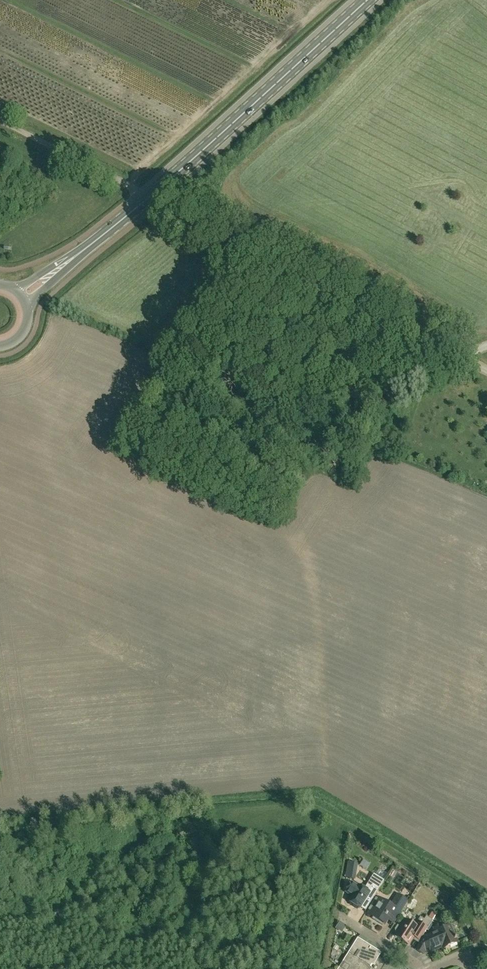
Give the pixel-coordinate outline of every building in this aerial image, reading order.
[(373,899),(379,889),(385,879),(375,873),(365,889),(359,885),(358,886),(352,882),(346,892),(352,896),(349,901),(360,908),(368,896),(373,899)] [(398,916),(405,906),(410,899),(400,892),(391,905),(384,901),(379,898),(378,899),(376,898),(369,909),(371,910),(369,914),(374,917),(373,919),(382,925),(384,923),(386,925),(393,913),(398,916)] [(409,945),(414,937),(420,941),(433,920),(427,916),(422,923),(418,921),(415,925),(406,919),(401,926),(400,925),(398,925),(395,929),(396,932),(397,933),(395,936),(409,945)] [(450,926),(425,937),(417,950),(423,954),(426,950),(429,952),(442,947),(443,949),(458,942),(456,939),(457,938),(457,936),(455,937),(450,926)] [(358,938),(353,946),(349,953),(371,966),(380,952),(358,938)] [(371,966),(349,953),(343,962),(344,963),(341,968),(343,968),(369,968),(371,966)]
